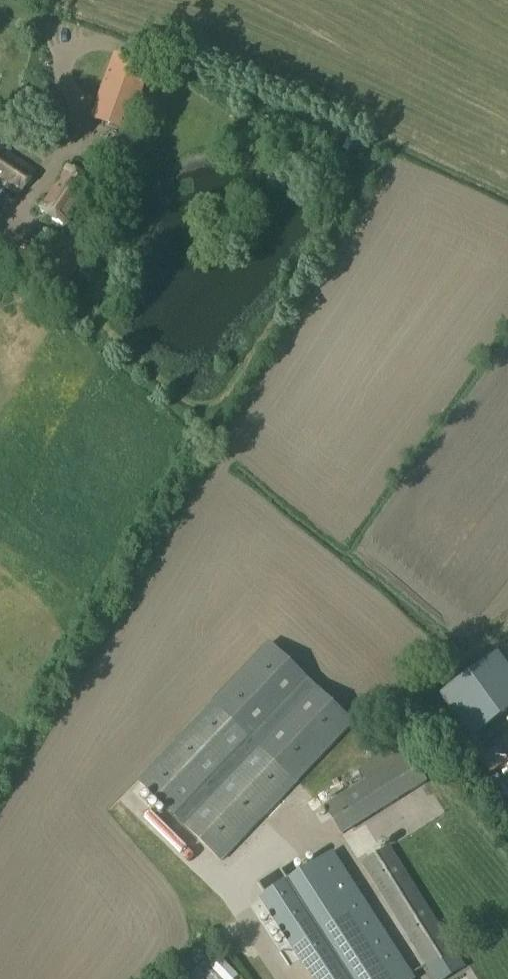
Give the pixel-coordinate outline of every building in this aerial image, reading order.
[(152,67),(116,57),(96,116),(130,128),(152,67)] [(19,198),(37,171),(0,146),(0,186),(19,198)] [(91,187),(64,169),(35,210),(62,229),(91,187)] [(268,643),(136,783),(221,863),(354,724),(268,643)] [(441,690),(466,725),(507,698),(507,681),(493,658),(441,690)] [(357,771),(366,786),(329,809),(346,837),(430,784),(413,757),(409,759),(400,744),(357,771)] [(364,865),(432,972),(460,954),(392,847),(364,865)] [(258,882),(266,895),(261,898),(313,978),(417,978),(334,851),(289,880),(281,867),(258,882)] [(238,978),(207,946),(196,956),(202,963),(184,978),(238,978)]
